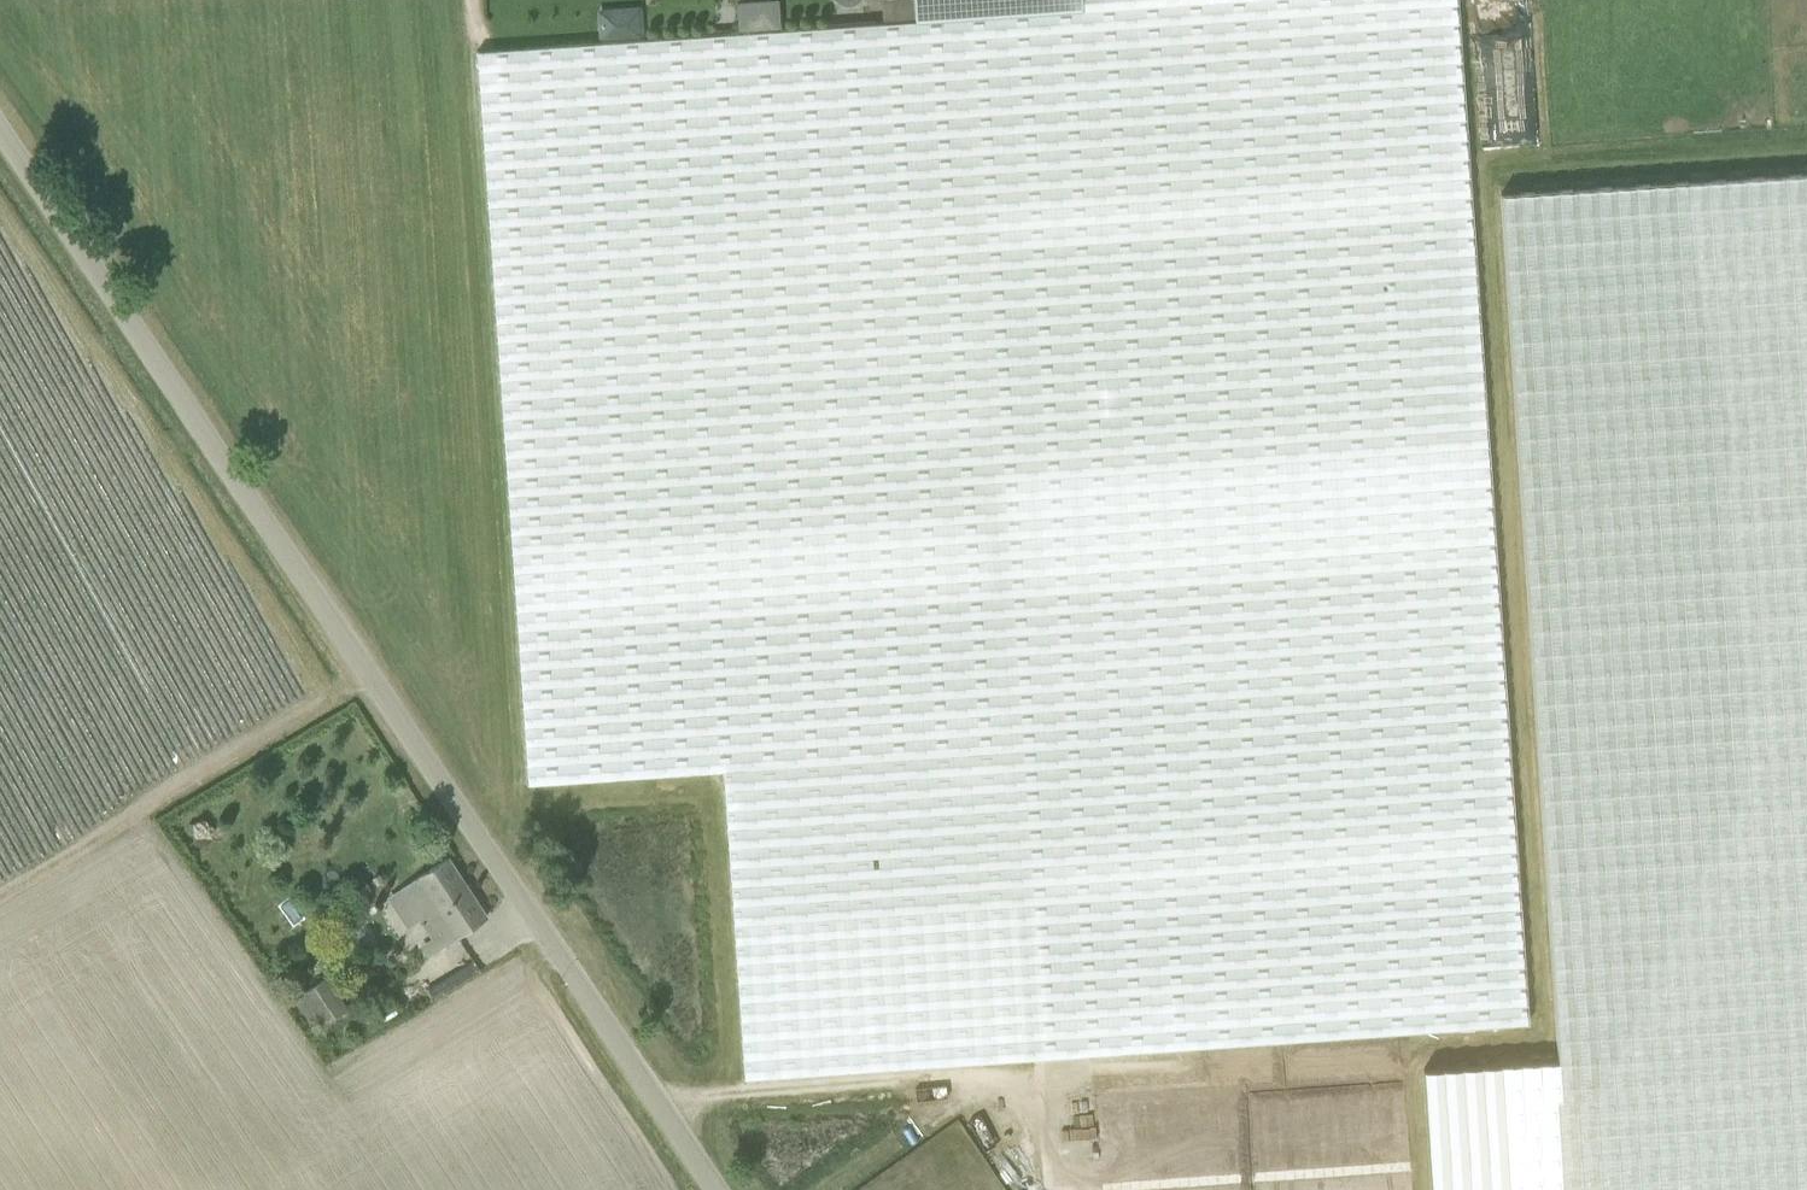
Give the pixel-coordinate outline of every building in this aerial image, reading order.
[(915,20),(478,51),(529,783),(724,770),(745,1078),(1527,1023),(1456,0),(1208,0),(915,20)] [(915,20),(1208,0),(914,0),(915,20)] [(636,5),(591,7),(592,34),(638,32),(636,5)] [(1500,194),(1558,1060),(1423,1069),(1431,1189),(1806,1189),(1806,174),(1500,194)] [(401,888),(440,947),(487,917),(448,857),(401,888)] [(326,976),(302,992),(324,1024),(348,1008),(326,976)]
